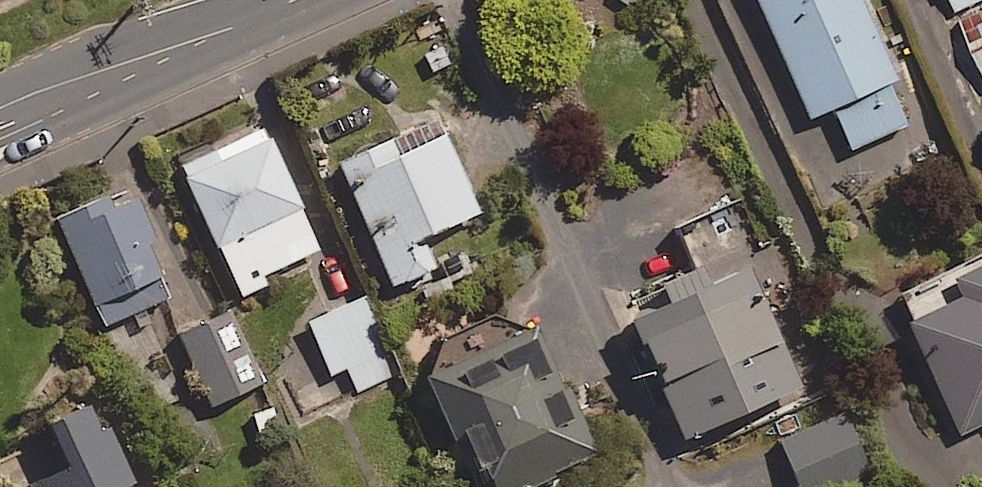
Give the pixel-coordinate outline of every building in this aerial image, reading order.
[(864,0),(758,0),(812,120),(834,110),(853,150),(908,125),(889,82),(899,78),(864,0)] [(981,81),(981,0),(947,0),(981,81)] [(319,251),(265,131),(182,168),(237,288),(319,251)] [(400,159),(393,142),(342,164),(394,288),(436,270),(423,240),(480,216),(448,139),(400,159)] [(114,210),(108,198),(57,220),(104,328),(171,298),(147,243),(157,239),(139,199),(114,210)] [(802,390),(737,247),(663,281),(621,300),(686,443),(802,390)] [(946,285),(955,305),(909,325),(958,436),(981,425),(981,269),(946,285)] [(394,375),(360,296),(308,319),(334,378),(352,371),(360,390),(394,375)] [(258,388),(227,317),(181,337),(212,408),(258,388)] [(531,332),(427,380),(477,486),(526,486),(590,458),(531,332)] [(98,407),(50,425),(69,475),(37,486),(128,486),(98,407)] [(845,416),(782,441),(801,486),(835,486),(869,473),(845,416)]
